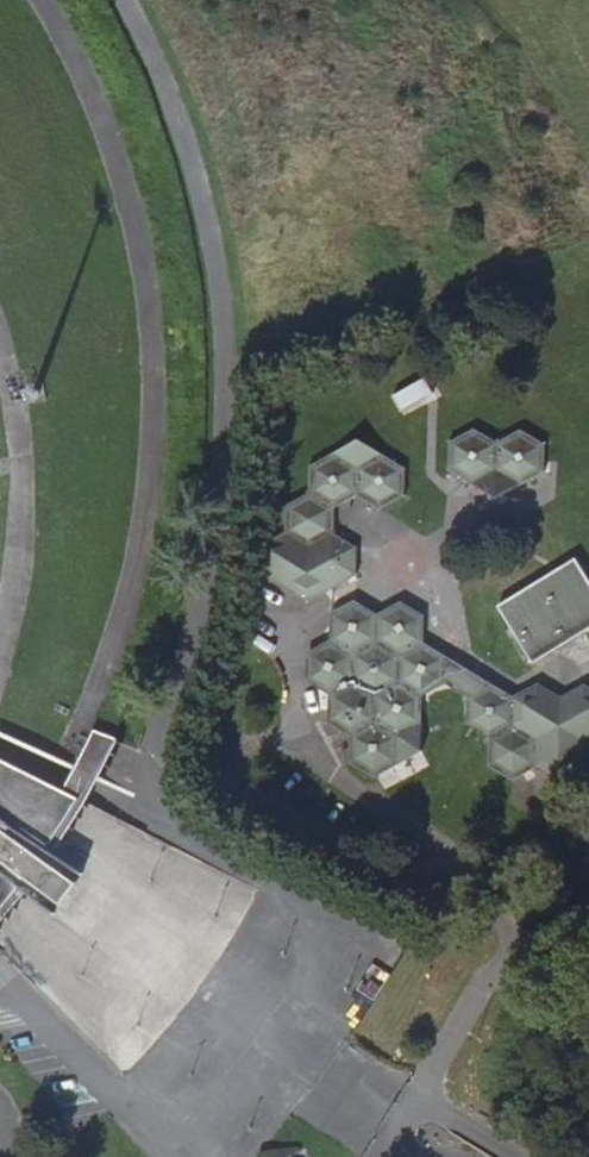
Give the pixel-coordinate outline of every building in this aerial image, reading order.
[(116,1076),(194,991),(253,888),(46,778),(108,623),(131,478),(136,349),(114,221),(70,89),(20,0),(0,0),(0,962),(116,1076)] [(546,444),(522,428),(500,441),(476,427),(451,441),(451,468),(498,497),(547,470),(546,444)] [(405,468),(358,438),(310,464),(310,491),(285,504),(286,530),(261,543),(261,572),(307,602),(327,591),(328,613),(337,618),(336,637),(339,641),(333,648),(329,647),(310,658),(310,677),(329,690),(334,687),(339,697),(334,701),(335,719),(350,728),(349,764),(373,779),(423,754),(423,726),(417,721),(417,702),(413,699),(419,691),(422,693),(442,682),(442,662),(425,650),(421,652),(414,640),(418,638),(419,619),(400,607),(383,616),(383,620),(372,622),(372,616),(356,606),(356,599),(358,545),(336,532),(336,506),(357,494),(380,510),(405,496),(405,468)] [(575,558),(497,605),(532,661),(588,626),(588,580),(575,558)] [(587,685),(564,698),(543,684),(518,699),(500,687),(475,700),(474,720),(496,735),(490,738),(490,767),(514,783),(539,770),(560,784),(587,769),(586,741),(588,740),(588,686),(587,685)] [(360,951),(398,963),(406,940),(367,928),(360,951)]
